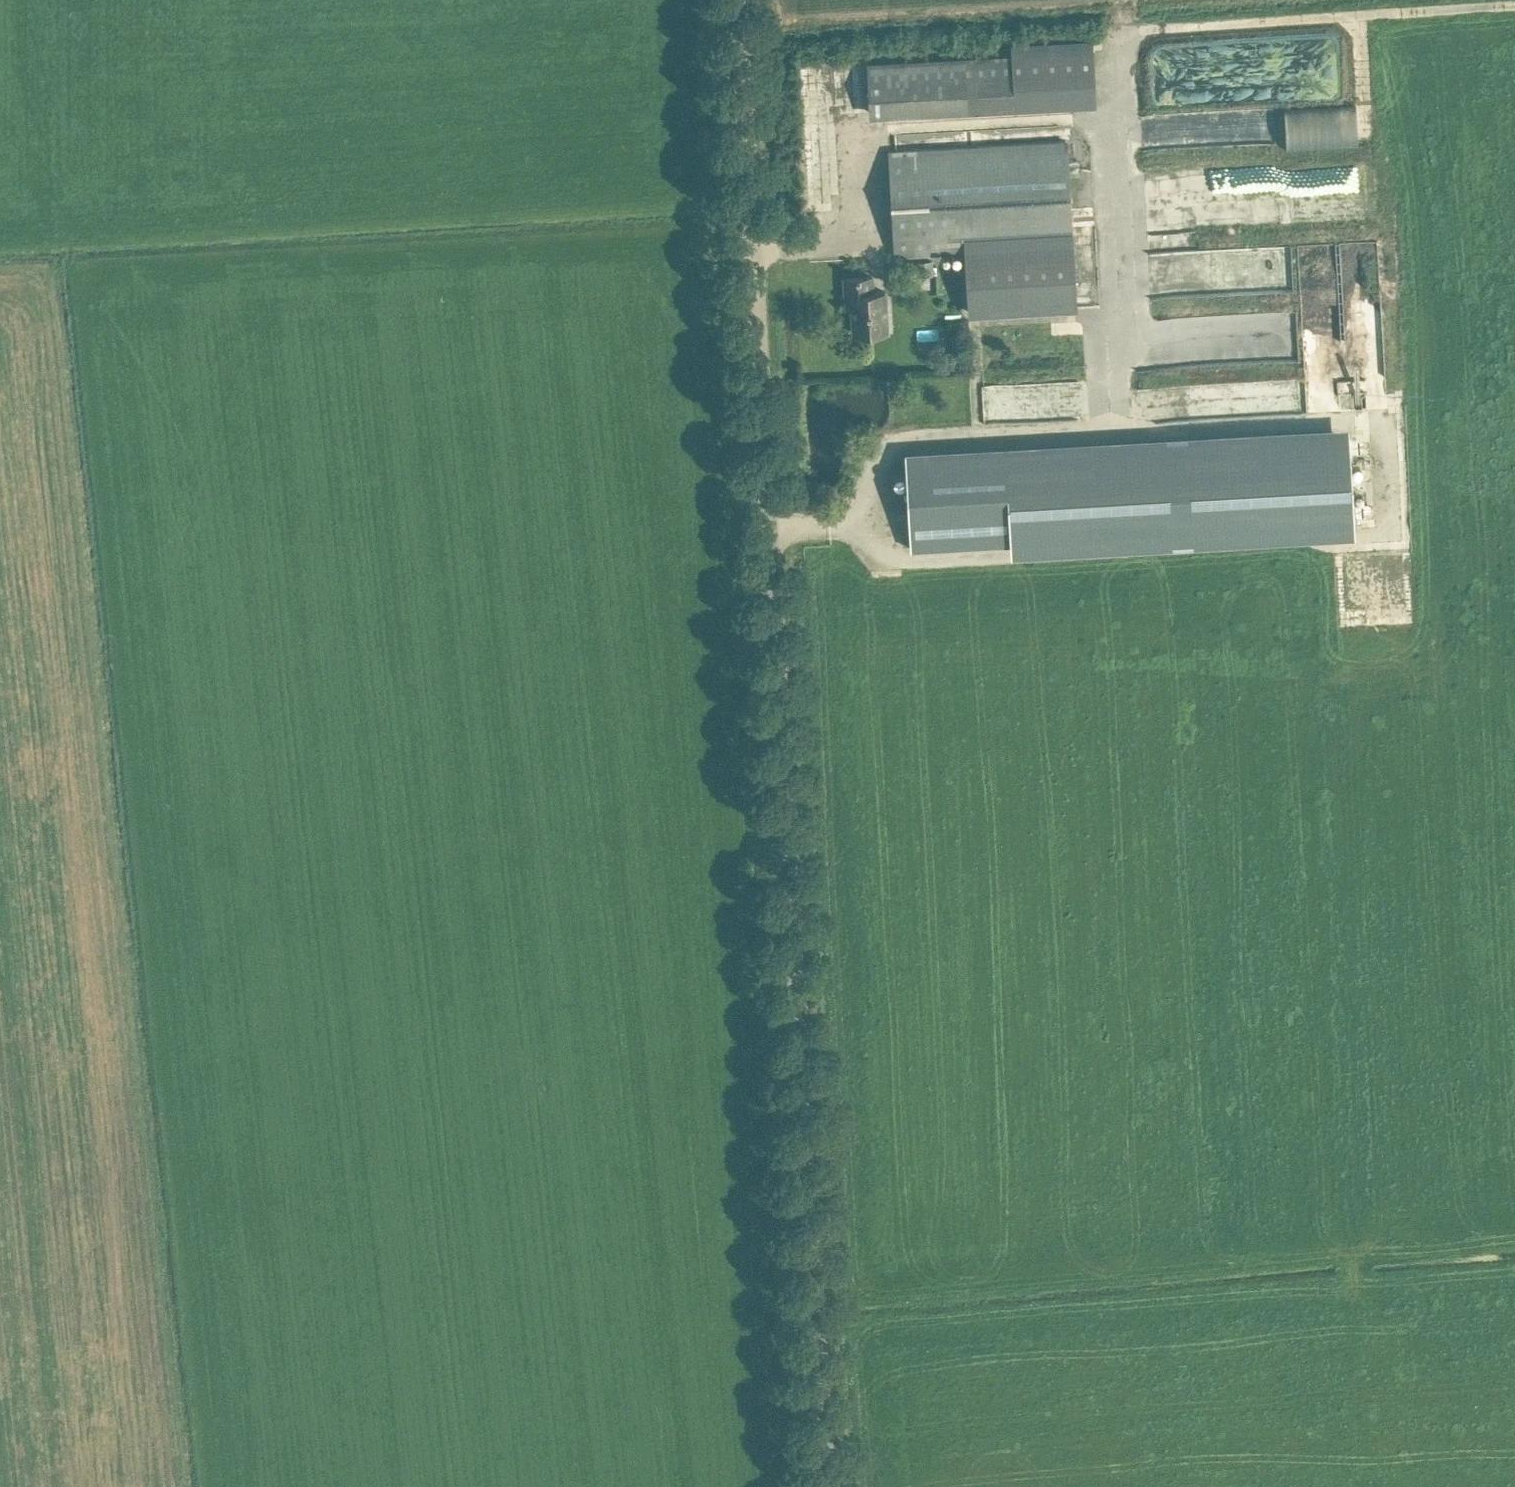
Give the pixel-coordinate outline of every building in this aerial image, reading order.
[(1012,43),(1013,56),(868,64),(871,111),(1096,99),(1093,38),(1012,43)] [(1306,111),(1306,135),(1371,133),(1371,102),(1330,103),(1330,110),(1306,111)] [(1181,115),(1167,114),(1166,136),(1180,137),(1181,115)] [(1150,144),(1152,126),(1141,125),(1139,143),(1150,144)] [(1067,141),(909,150),(889,151),(895,254),(966,250),(969,315),(1077,309),(1067,141)] [(864,157),(856,158),(858,181),(866,180),(864,157)] [(1303,280),(1303,248),(1278,248),(1278,280),(1303,280)] [(887,330),(886,310),(885,290),(873,291),(872,275),(845,277),(846,306),(852,306),(854,331),(887,330)] [(1256,356),(1290,357),(1290,369),(1302,370),(1303,358),(1315,359),(1316,325),(1257,324),(1256,356)] [(907,464),(912,548),(1354,523),(1349,439),(907,464)]
